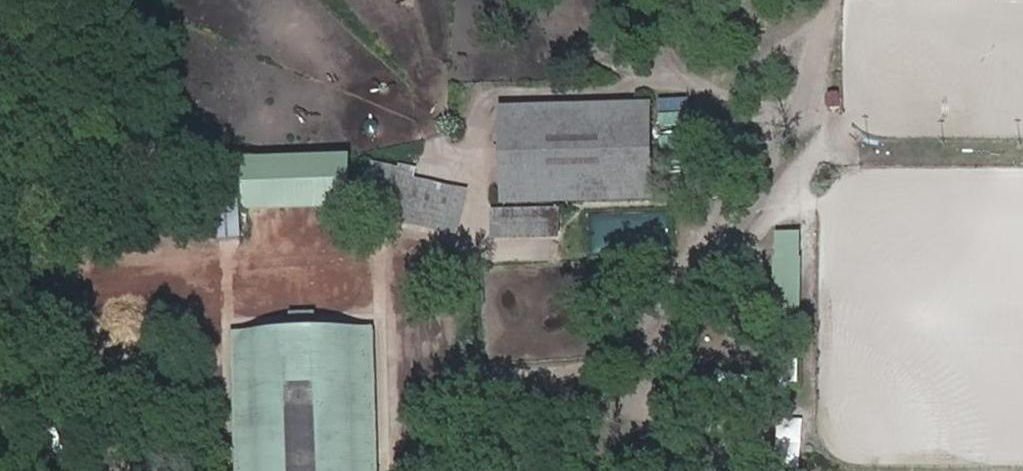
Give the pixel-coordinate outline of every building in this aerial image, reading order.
[(476,92),(475,170),(589,171),(590,93),(476,92)] [(342,155),(249,157),(250,213),(343,212),(342,155)] [(391,164),(349,163),(349,210),(439,210),(439,173),(391,172),(391,164)] [(528,176),(465,175),(465,192),(528,193),(528,176)] [(221,190),(223,239),(245,237),(243,189),(221,190)] [(367,263),(368,249),(322,245),(321,259),(367,263)] [(370,330),(241,332),(245,470),(375,470),(370,330)] [(991,359),(1004,378),(1022,365),(1010,346),(991,359)] [(777,383),(779,362),(762,360),(760,382),(777,383)] [(802,467),(805,424),(782,423),(779,465),(802,467)]
